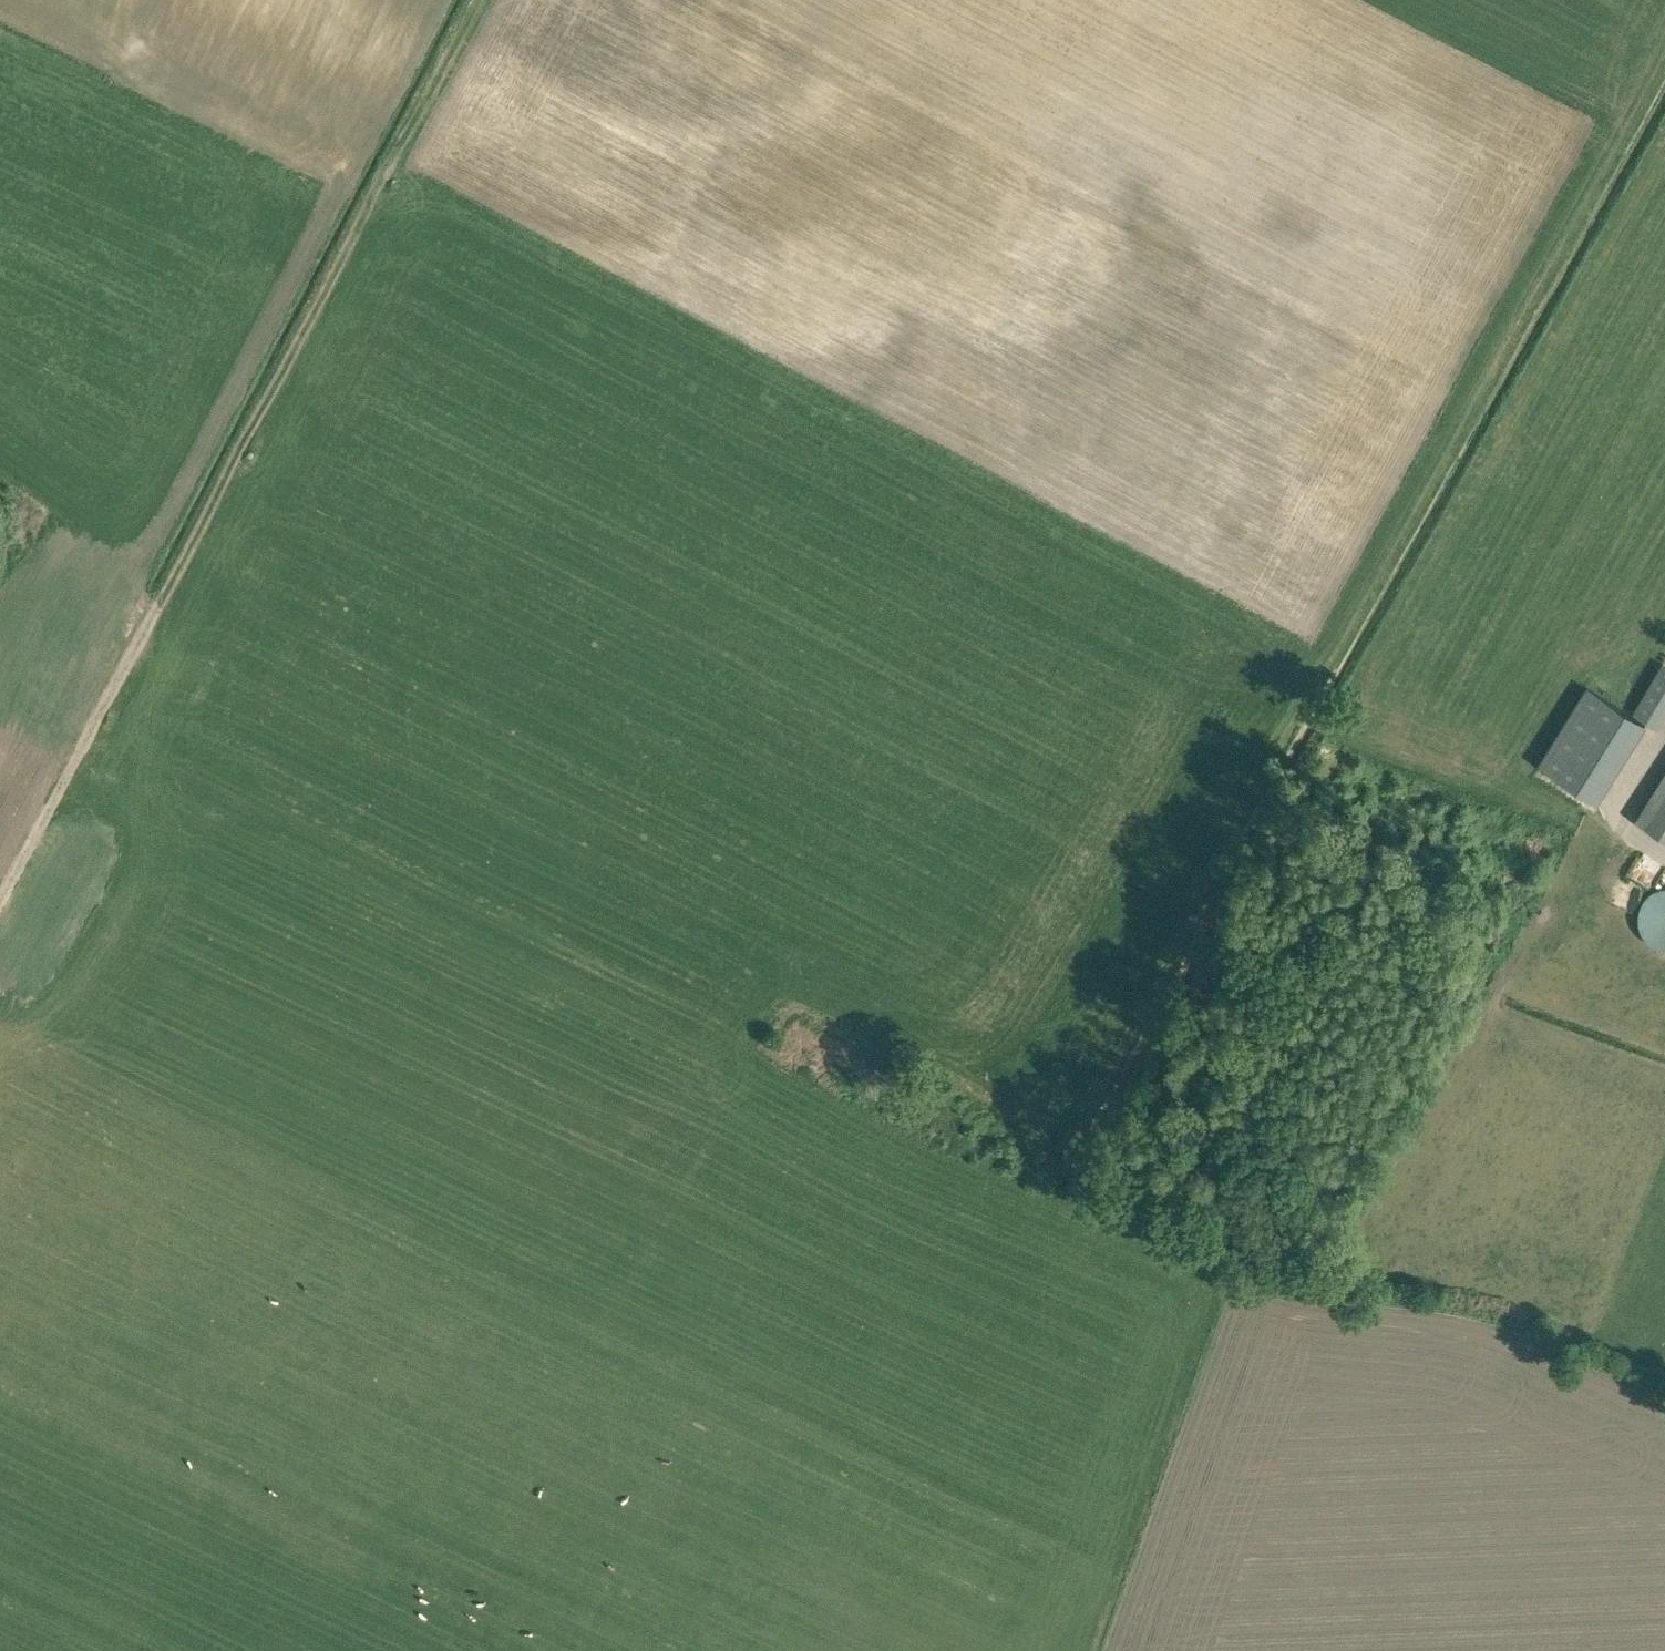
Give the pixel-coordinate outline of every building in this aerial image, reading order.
[(1660,730),(1664,721),(1664,663),(1663,662),(1632,713),(1660,730)] [(1587,687),(1539,764),(1597,800),(1645,723),(1631,715),(1587,687)] [(1635,819),(1664,838),(1664,772),(1635,819)] [(1637,868),(1662,874),(1664,862),(1664,857),(1642,852),(1637,868)] [(1663,888),(1658,889),(1654,891),(1650,893),(1647,897),(1644,900),(1642,904),(1640,908),(1639,913),(1638,917),(1638,922),(1639,926),(1641,930),(1643,934),(1646,938),(1649,941),(1652,944),(1656,946),(1661,948),(1664,949),(1664,887),(1663,888)]
